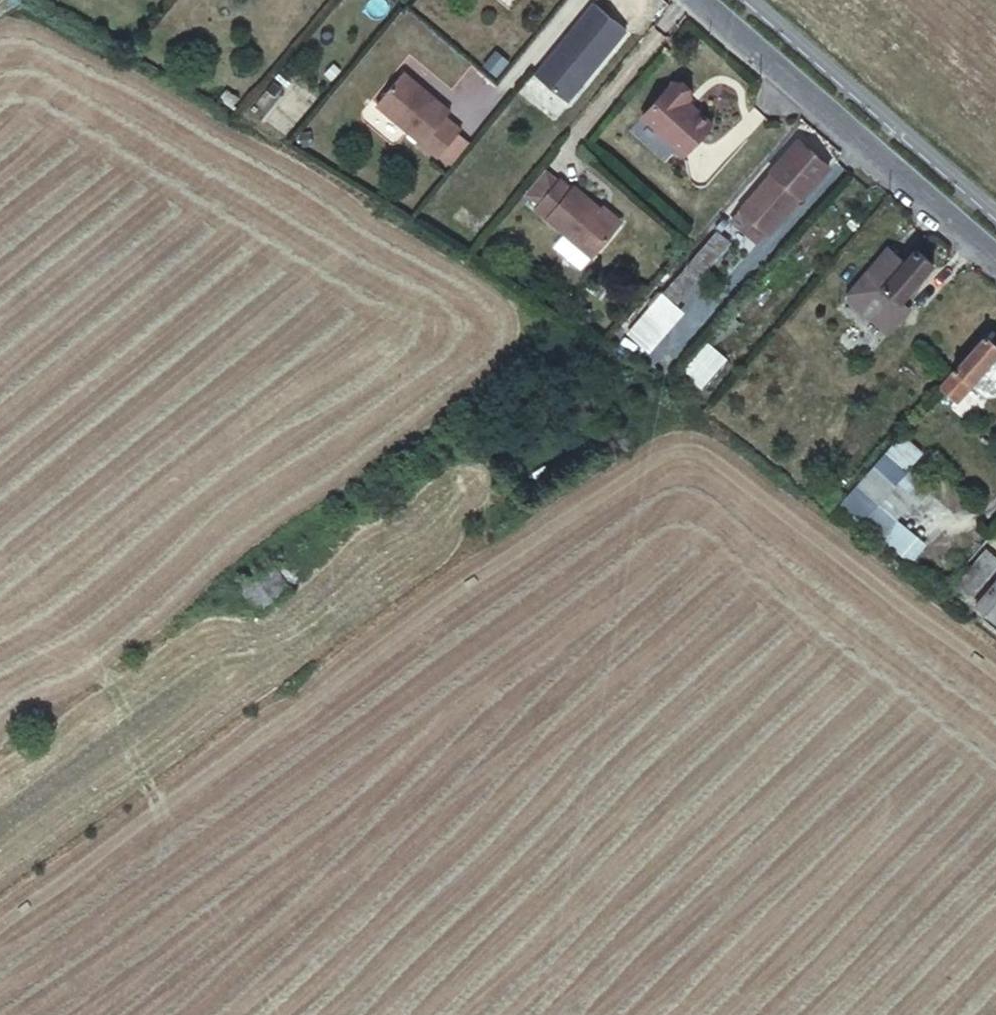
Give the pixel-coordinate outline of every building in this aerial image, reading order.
[(562,93),(620,21),(594,0),(582,0),(529,66),(562,93)] [(291,53),(285,61),(293,67),(299,60),(291,53)] [(485,68),(491,73),(499,64),(492,58),(485,68)] [(370,101),(433,152),(455,125),(439,112),(444,107),(397,68),(370,101)] [(670,79),(641,114),(685,151),(711,119),(685,97),(688,94),(670,79)] [(771,172),(731,217),(758,241),(767,232),(798,196),(800,198),(827,167),(797,139),(769,171),(771,172)] [(526,200),(539,210),(560,182),(549,173),(526,200)] [(548,222),(595,260),(622,228),(574,189),(572,192),(560,182),(539,210),(550,219),(548,222)] [(720,243),(714,237),(673,274),(684,287),(717,258),(711,251),(720,243)] [(868,311),(863,316),(886,335),(899,319),(890,312),(899,300),(901,301),(933,264),(915,248),(904,261),(888,248),(849,295),(868,311)] [(660,290),(623,332),(645,352),(683,311),(660,290)] [(845,300),(863,316),(868,311),(849,295),(845,300)] [(909,308),(901,301),(899,300),(890,312),(899,319),(909,308)] [(945,379),(962,393),(971,383),(986,396),(995,395),(995,345),(984,335),(945,379)] [(681,372),(701,387),(725,355),(705,340),(681,372)] [(925,543),(895,518),(919,490),(900,474),(921,450),(899,431),(838,502),(908,562),(925,543)] [(995,564),(995,556),(984,547),(958,577),(974,590),(995,564)] [(268,564),(239,585),(256,610),(286,589),(268,564)] [(976,606),(995,624),(995,623),(995,583),(976,606)]
